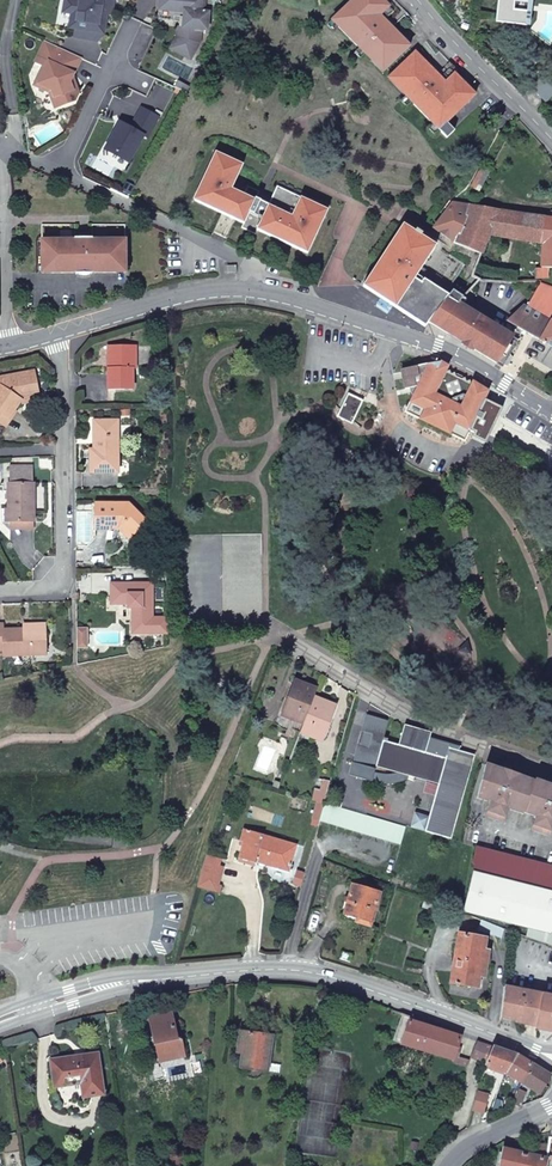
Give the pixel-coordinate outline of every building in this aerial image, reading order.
[(81,2),(71,0),(66,0),(64,14),(73,15),(79,16),(77,31),(75,39),(99,43),(104,38),(104,35),(105,35),(109,16),(110,10),(115,11),(116,1),(120,2),(120,0),(81,0),(81,2)] [(161,16),(187,18),(186,28),(182,28),(181,38),(174,50),(193,61),(202,45),(203,31),(210,31),(211,14),(205,13),(207,0),(163,0),(161,16)] [(331,22),(337,28),(359,50),(364,56),(382,74),(409,48),(391,29),(403,17),(387,0),(354,0),(331,22)] [(527,26),(530,0),(524,0),(521,21),(498,18),(497,22),(527,26)] [(498,18),(521,21),(524,0),(500,0),(498,18)] [(79,16),(73,15),(70,30),(77,31),(79,16)] [(331,22),(326,27),(332,33),(337,28),(331,22)] [(46,43),(36,64),(47,69),(39,86),(53,92),(59,110),(76,103),(80,95),(74,92),(71,84),(83,60),(46,43)] [(359,61),(364,56),(359,50),(354,55),(359,61)] [(414,53),(388,80),(405,97),(411,103),(433,126),(438,132),(446,125),(474,96),(453,74),(457,71),(438,52),(426,65),(414,53)] [(549,72),(533,87),(547,103),(551,98),(551,76),(549,72)] [(411,103),(405,97),(400,102),(406,108),(411,103)] [(123,128),(118,129),(110,146),(133,159),(147,134),(150,136),(161,116),(144,106),(133,126),(126,123),(123,128)] [(446,125),(438,132),(446,139),(453,132),(446,125)] [(438,132),(433,126),(427,130),(433,136),(438,132)] [(216,153),(193,201),(243,224),(241,229),(256,235),(259,231),(307,254),(327,212),(277,188),(268,207),(232,190),(243,166),(216,153)] [(478,192),(489,171),(481,167),(469,188),(478,192)] [(455,243),(469,207),(453,204),(434,229),(455,243)] [(497,211),(469,207),(455,243),(481,254),(488,235),(497,211)] [(488,235),(543,244),(545,219),(497,211),(488,235)] [(551,269),(551,220),(545,219),(543,244),(541,270),(538,269),(537,279),(548,279),(548,269),(551,269)] [(379,297),(424,327),(428,322),(429,322),(435,315),(446,298),(443,296),(465,265),(420,236),(421,235),(416,231),(415,232),(396,220),(372,258),(379,262),(385,252),(389,255),(378,272),(391,280),(379,297)] [(53,269),(53,274),(80,274),(89,274),(117,274),(117,269),(127,269),(127,242),(94,242),(94,239),(90,239),(90,234),(80,234),(80,239),(76,239),(76,242),(43,241),(43,269),(53,269)] [(363,287),(379,297),(391,280),(378,272),(389,255),(385,252),(379,262),(363,287)] [(541,284),(526,309),(524,307),(508,323),(513,326),(551,348),(551,287),(541,284)] [(513,326),(508,323),(501,331),(461,307),(464,300),(450,291),(446,298),(435,315),(429,322),(454,337),(501,365),(501,364),(505,364),(506,365),(512,356),(509,352),(516,340),(508,335),(513,326)] [(454,338),(454,337),(429,322),(428,322),(454,338)] [(501,365),(454,337),(454,338),(500,365),(501,365)] [(136,369),(135,347),(110,348),(110,368),(107,368),(107,390),(132,390),(131,369),(136,369)] [(440,362),(401,371),(405,390),(416,388),(417,389),(406,412),(412,415),(464,441),(468,434),(473,436),(474,435),(477,434),(479,429),(478,427),(478,426),(481,425),(483,421),(482,417),(477,415),(488,392),(474,383),(472,386),(471,383),(468,382),(467,383),(466,381),(464,379),(462,380),(456,377),(456,375),(453,374),(451,375),(450,372),(448,371),(445,372),(448,367),(440,362)] [(37,397),(32,371),(0,377),(0,383),(1,387),(0,388),(0,424),(3,426),(21,400),(37,397)] [(353,424),(363,402),(348,395),(339,413),(353,424)] [(117,474),(117,422),(93,422),(93,440),(95,440),(95,452),(89,452),(89,474),(117,474)] [(9,484),(9,511),(10,511),(11,523),(34,523),(34,484),(33,484),(33,470),(11,470),(11,484),(9,484)] [(114,505),(114,498),(104,498),(104,505),(96,504),(95,526),(120,527),(131,538),(146,524),(127,505),(114,505)] [(135,634),(166,634),(166,618),(151,618),(151,584),(110,584),(110,604),(127,604),(130,604),(131,609),(135,608),(135,634)] [(45,632),(24,633),(24,630),(3,630),(2,625),(0,625),(0,651),(2,651),(2,657),(46,655),(45,632)] [(85,629),(76,629),(76,646),(85,646),(85,629)] [(282,716),(304,724),(314,698),(317,690),(295,681),(282,716)] [(304,724),(301,733),(322,741),(335,707),(314,698),(304,724)] [(293,730),(301,733),(304,724),(282,716),(279,715),(276,724),(292,733),(293,730)] [(449,747),(429,740),(431,733),(407,727),(404,726),(399,745),(387,742),(388,739),(383,738),(388,722),(366,715),(349,775),(372,782),(379,783),(387,784),(394,783),(402,781),(406,780),(407,776),(438,784),(429,817),(425,831),(425,832),(449,838),(473,757),(473,755),(449,749),(449,747)] [(530,780),(483,764),(479,785),(477,795),(488,798),(483,813),(485,815),(499,820),(506,804),(521,810),(521,808),(530,780)] [(521,808),(533,812),(528,825),(529,828),(544,833),(546,832),(551,818),(551,786),(531,779),(530,780),(521,808)] [(318,801),(325,804),(330,782),(324,780),(318,801)] [(311,824),(318,826),(320,821),(325,804),(318,801),(311,824)] [(325,804),(320,821),(362,833),(367,816),(325,804)] [(411,827),(425,831),(429,817),(415,813),(411,827)] [(367,816),(362,833),(400,844),(405,827),(367,816)] [(243,829),(239,842),(243,843),(238,858),(289,872),(297,845),(243,829)] [(505,855),(479,848),(464,912),(550,934),(551,932),(551,933),(551,866),(549,866),(505,855)] [(207,856),(197,888),(220,894),(222,886),(220,885),(225,867),(220,866),(222,860),(207,856)] [(305,873),(298,871),(294,883),(301,885),(305,873)] [(370,926),(379,893),(352,885),(343,918),(370,926)] [(511,932),(462,913),(460,922),(501,936),(501,946),(509,948),(511,932)] [(458,933),(454,958),(486,963),(489,964),(490,958),(487,958),(488,951),(483,950),(485,938),(458,933)] [(486,963),(454,958),(450,983),(477,988),(479,976),(483,976),(486,963)] [(405,972),(420,975),(422,965),(407,962),(405,972)] [(500,1017),(533,1026),(533,1029),(551,1033),(551,996),(505,987),(499,1017),(500,1017)] [(261,1008),(252,1008),(254,1023),(262,1023),(261,1008)] [(171,1010),(149,1015),(160,1063),(185,1057),(181,1037),(177,1037),(171,1010)] [(411,1018),(402,1015),(393,1042),(402,1045),(411,1018)] [(415,1019),(411,1018),(402,1045),(454,1061),(453,1064),(466,1068),(469,1061),(455,1057),(461,1038),(414,1022),(415,1019)] [(244,1048),(241,1068),(246,1069),(246,1073),(251,1078),(258,1077),(262,1071),(267,1072),(268,1064),(272,1037),(241,1033),(239,1047),(244,1048)] [(492,1049),(477,1043),(470,1060),(485,1066),(492,1049)] [(515,1056),(492,1049),(485,1066),(505,1074),(515,1056)] [(103,1095),(98,1053),(55,1059),(58,1086),(80,1084),(82,1098),(103,1095)] [(505,1074),(522,1083),(533,1065),(516,1055),(515,1056),(505,1074)] [(53,1087),(58,1086),(55,1059),(50,1060),(53,1087)] [(268,1064),(267,1072),(279,1073),(280,1066),(268,1064)] [(533,1065),(522,1083),(540,1093),(551,1076),(533,1065)] [(514,1104),(521,1107),(527,1093),(520,1090),(514,1104)] [(476,1097),(474,1099),(470,1112),(480,1114),(485,1100),(476,1097)] [(530,1152),(544,1155),(546,1146),(532,1143),(530,1152)] [(499,1165),(546,1165),(548,1159),(544,1158),(530,1155),(503,1148),(499,1165)]
